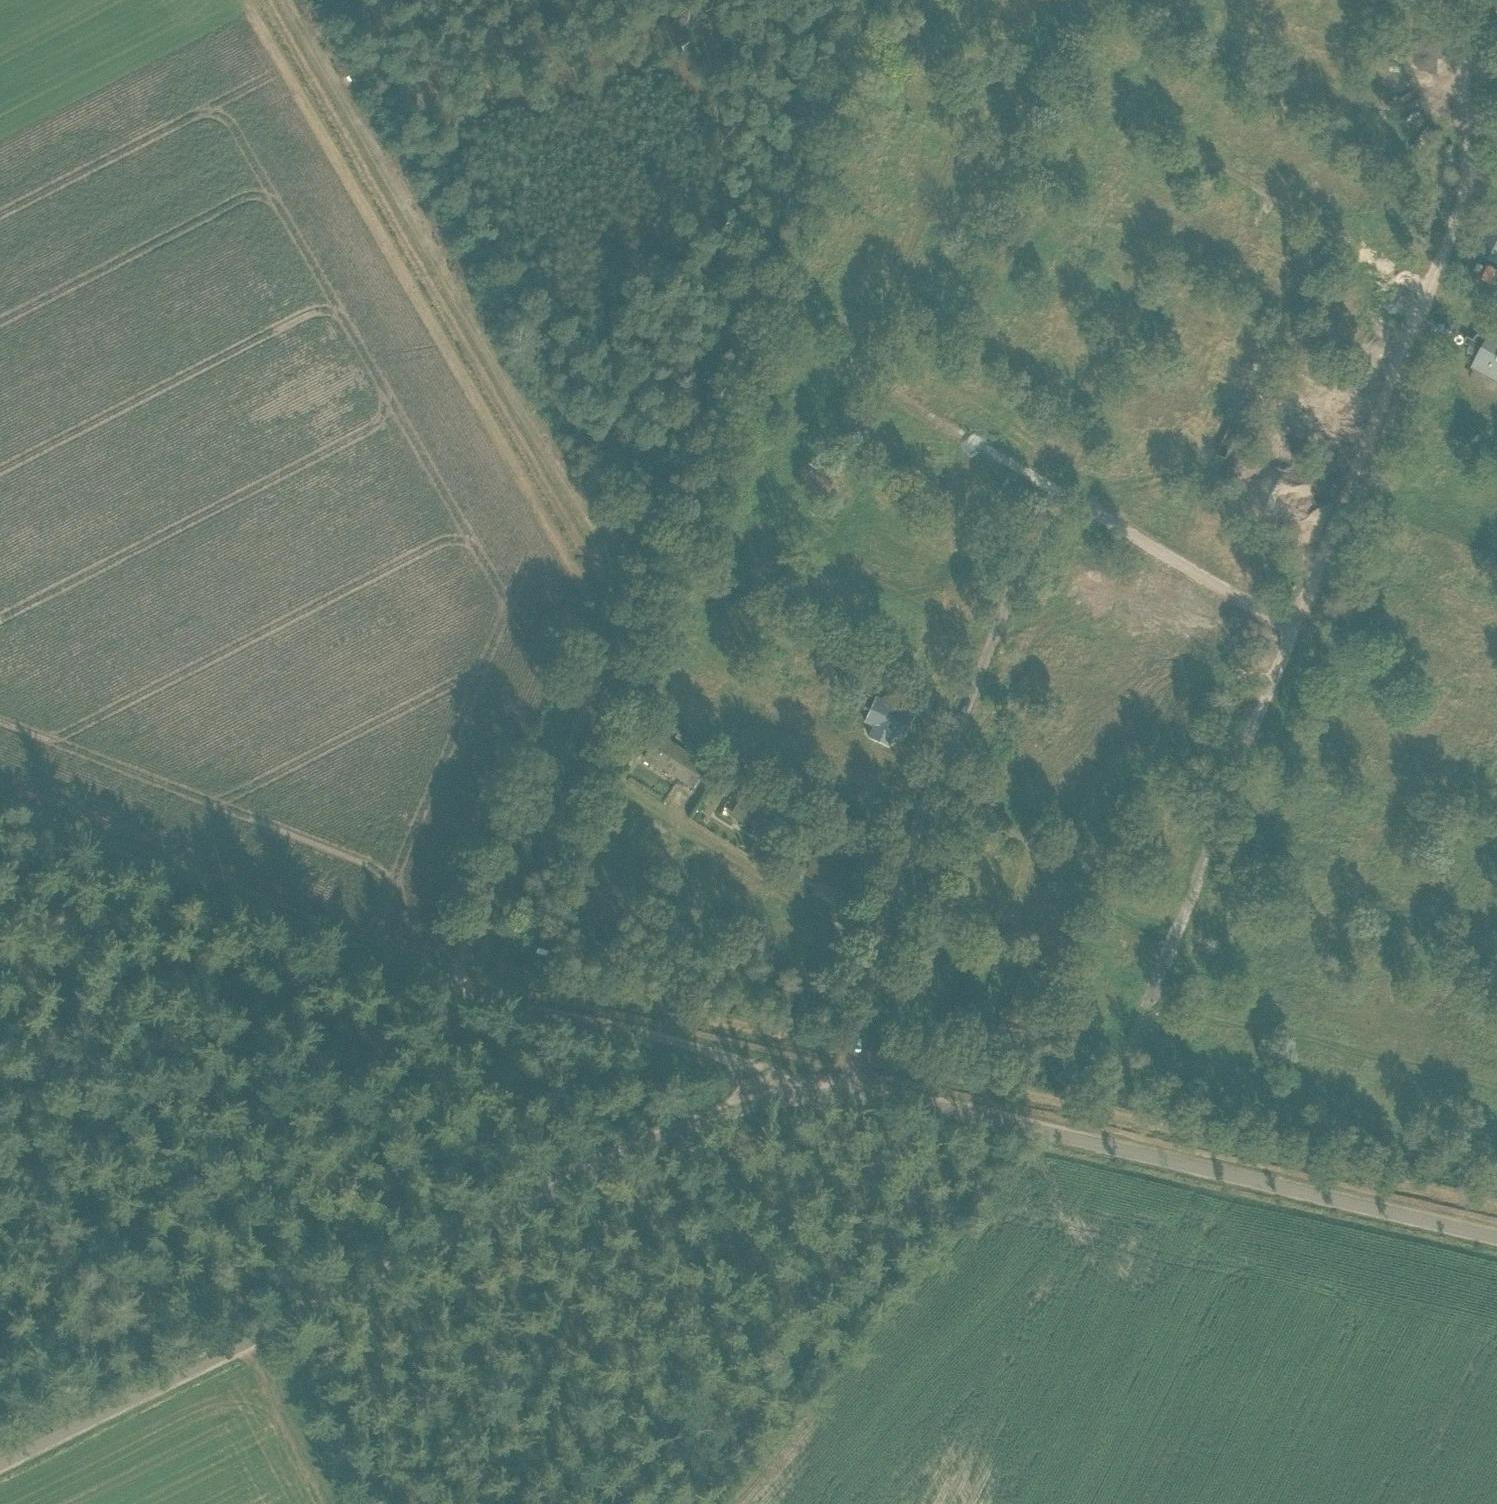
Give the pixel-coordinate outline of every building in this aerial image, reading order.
[(1494,216),(1485,259),(1496,262),(1496,217),(1494,216)] [(1482,280),(1496,288),(1496,271),(1488,266),(1482,280)] [(1496,384),(1496,333),(1494,331),(1487,343),(1477,337),(1469,353),(1479,358),(1472,370),(1496,384)] [(890,747),(894,735),(906,740),(916,711),(875,696),(861,736),(890,747)] [(657,736),(643,758),(649,762),(650,766),(654,769),(658,768),(691,788),(705,766),(657,736)] [(688,743),(684,749),(701,760),(705,754),(688,743)] [(1044,958),(1041,967),(1052,972),(1055,963),(1044,958)]
